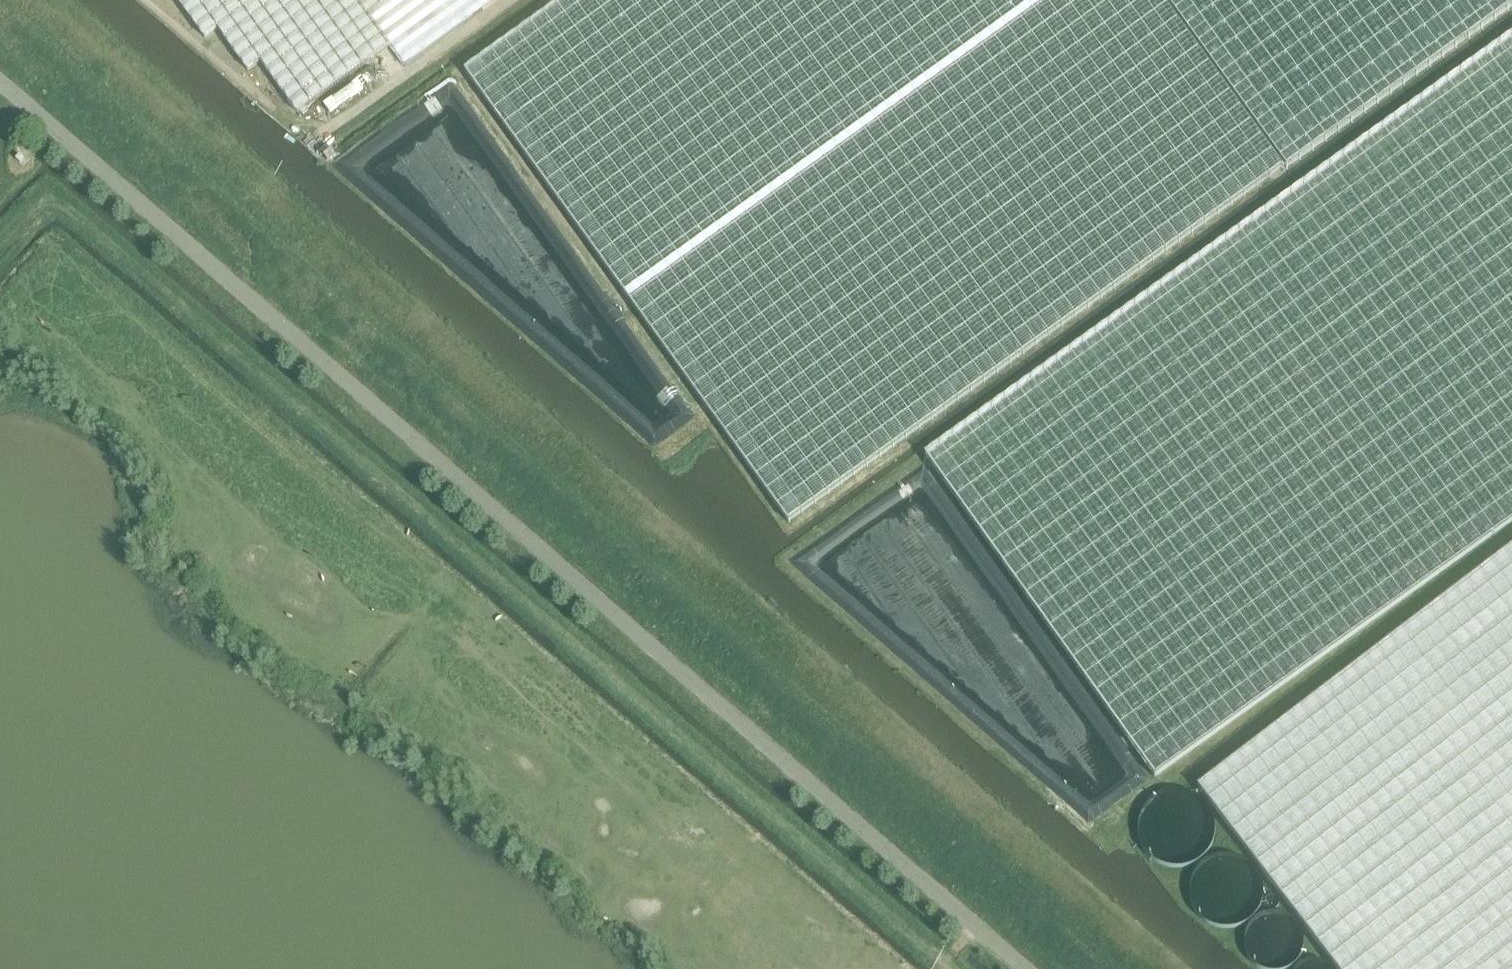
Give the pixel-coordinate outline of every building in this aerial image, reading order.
[(205,39),(218,30),(248,71),(261,62),(298,114),(392,48),(405,67),(499,0),(177,0),(205,39)] [(464,71),(788,522),(1284,167),(1284,168),(1339,129),(1511,5),(1511,0),(564,0),(464,71)] [(1302,187),(925,456),(1026,598),(1153,777),(1497,531),(1511,521),(1511,37),(1302,187)] [(1199,788),(1337,968),(1511,968),(1511,548),(1199,788)]
